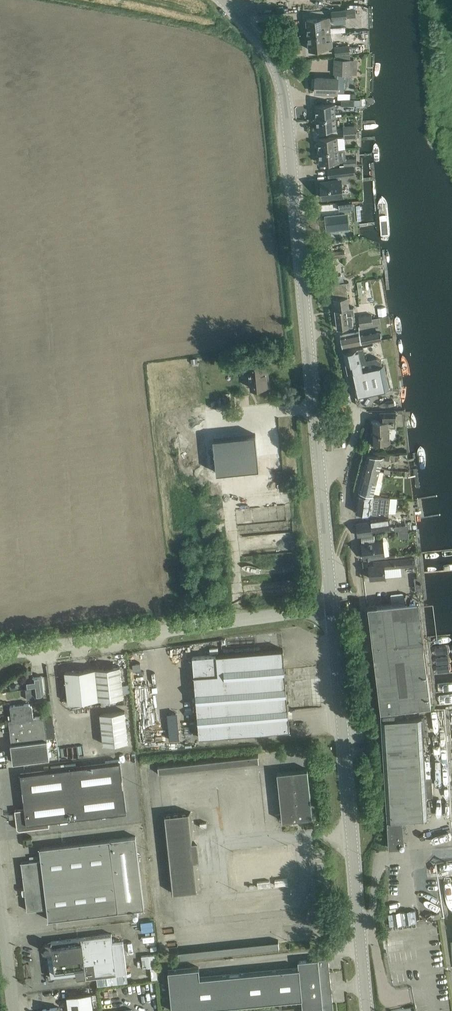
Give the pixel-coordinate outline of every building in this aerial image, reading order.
[(346,10),(332,11),(333,19),(346,18),(346,10)] [(308,35),(325,33),(325,26),(330,25),(329,18),(307,20),(308,35)] [(326,41),(325,33),(308,35),(310,50),(332,48),(331,41),(326,41)] [(335,55),(350,54),(349,46),(335,47),(335,55)] [(336,59),(335,73),(350,74),(351,60),(336,59)] [(338,78),(325,78),(315,77),(315,92),(337,93),(338,78)] [(316,118),(336,117),(335,104),(315,105),(316,118)] [(336,117),(316,118),(317,130),(337,129),(336,117)] [(319,151),(338,149),(337,137),(318,138),(319,151)] [(339,162),(338,149),(319,151),(320,163),(339,162)] [(354,166),(328,170),(329,176),(355,173),(354,166)] [(341,179),(321,182),(323,198),(343,196),(341,179)] [(353,202),(339,204),(339,210),(354,209),(353,202)] [(325,214),(327,229),(347,226),(345,212),(325,214)] [(336,311),(350,309),(348,291),(350,291),(349,282),(342,283),(332,284),(334,298),(336,311)] [(350,309),(336,311),(338,328),(354,326),(353,323),(356,322),(356,317),(352,317),(352,315),(351,315),(350,309)] [(372,315),(359,316),(360,326),(373,324),(372,315)] [(350,333),(340,335),(343,347),(362,343),(381,339),(380,332),(360,336),(359,331),(350,333)] [(350,372),(355,396),(389,389),(384,365),(383,365),(381,360),(377,357),(366,360),(363,347),(343,352),(348,374),(346,365),(349,364),(351,372),(350,372)] [(267,361),(257,362),(245,363),(245,372),(249,371),(249,373),(250,373),(251,388),(259,388),(269,387),(267,361)] [(372,443),(382,442),(388,442),(387,427),(396,427),(396,412),(380,412),(380,420),(371,420),(372,443)] [(256,434),(213,438),(217,473),(259,468),(256,434)] [(365,467),(379,471),(382,459),(368,455),(365,467)] [(379,471),(365,467),(362,478),(377,481),(379,471)] [(377,481),(362,478),(359,491),(373,495),(377,481)] [(358,494),(356,512),(369,514),(370,514),(378,515),(378,512),(389,513),(390,497),(368,495),(358,494)] [(389,518),(371,521),(373,532),(391,530),(389,518)] [(373,534),(373,532),(371,521),(356,523),(358,536),(373,534)] [(364,559),(374,557),(383,556),(381,541),(362,543),(364,559)] [(374,565),(369,565),(371,578),(386,577),(385,568),(415,565),(415,557),(374,561),(374,565)] [(369,606),(368,606),(381,711),(431,705),(419,600),(377,605),(377,606),(370,606),(369,606)] [(193,656),(193,666),(194,675),(193,675),(193,676),(194,676),(200,738),(280,730),(290,730),(283,649),(217,654),(217,653),(216,653),(216,654),(193,656)] [(120,666),(92,669),(95,699),(124,696),(120,666)] [(95,699),(92,669),(65,672),(68,702),(95,699)] [(35,695),(45,694),(42,676),(32,677),(32,678),(24,679),(26,689),(34,688),(35,695)] [(13,762),(50,758),(46,725),(45,716),(34,717),(32,706),(29,703),(10,706),(12,720),(9,720),(12,744),(11,744),(13,762)] [(103,744),(128,741),(125,711),(100,713),(103,744)] [(382,720),(381,720),(387,818),(387,820),(388,820),(389,847),(401,847),(401,846),(401,847),(402,847),(403,847),(404,847),(404,846),(405,846),(405,845),(405,844),(405,843),(405,842),(404,842),(403,842),(403,841),(402,832),(404,832),(403,819),(428,818),(422,717),(382,720)] [(120,761),(91,765),(20,774),(25,809),(15,810),(17,828),(19,830),(50,826),(49,821),(127,812),(120,761)] [(277,772),(281,811),(282,821),(313,817),(308,769),(277,772)] [(173,894),(200,891),(192,813),(165,816),(173,894)] [(135,836),(110,839),(50,847),(40,848),(41,860),(21,862),(27,910),(47,908),(48,920),(144,908),(135,836)] [(285,854),(237,859),(239,885),(288,879),(285,854)] [(42,947),(42,948),(42,949),(43,949),(43,950),(43,951),(44,951),(44,952),(45,952),(46,952),(47,952),(47,953),(48,952),(51,977),(61,976),(76,974),(75,969),(85,968),(86,978),(117,974),(127,973),(123,940),(113,942),(112,934),(57,940),(47,942),(46,942),(45,942),(44,943),(43,943),(43,944),(43,945),(42,945),(42,946),(42,947)] [(280,949),(279,940),(185,949),(186,958),(280,949)] [(141,954),(143,968),(150,967),(152,978),(158,978),(155,953),(141,954)] [(199,967),(168,970),(172,1010),(301,998),(303,1009),(333,1006),(329,961),(325,958),(298,961),(298,968),(200,977),(199,967)] [(66,995),(67,1010),(92,1010),(90,992),(66,995)]
